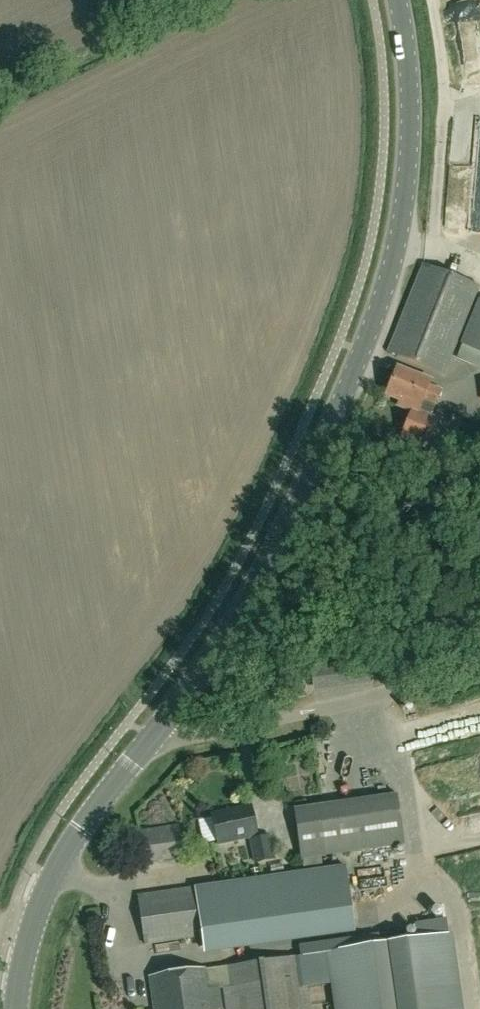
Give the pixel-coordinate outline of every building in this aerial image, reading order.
[(463,38),(466,88),(479,88),(479,37),(463,38)] [(476,228),(477,199),(479,199),(479,119),(456,118),(452,227),(476,228)] [(389,350),(444,373),(479,289),(479,287),(425,263),(389,350)] [(479,367),(479,334),(468,362),(479,367)] [(418,397),(435,404),(441,390),(429,385),(431,380),(397,367),(386,394),(399,399),(398,404),(412,410),(418,397)] [(430,416),(435,404),(418,397),(412,410),(401,435),(427,446),(438,420),(430,416)] [(368,659),(312,666),(314,685),(370,678),(368,659)] [(397,795),(294,810),(301,859),(404,844),(397,795)] [(251,807),(212,816),(218,843),(250,837),(255,863),(274,859),(269,836),(258,839),(251,807)] [(144,864),(184,858),(179,825),(139,831),(144,864)] [(353,921),(345,866),(138,896),(145,944),(202,936),(202,943),(353,921)] [(381,891),(382,900),(406,898),(406,890),(381,891)] [(330,952),(338,1008),(460,1008),(449,934),(330,952)] [(302,956),(149,978),(154,1008),(211,1008),(208,989),(222,987),(226,1008),(310,1008),(302,956)]
